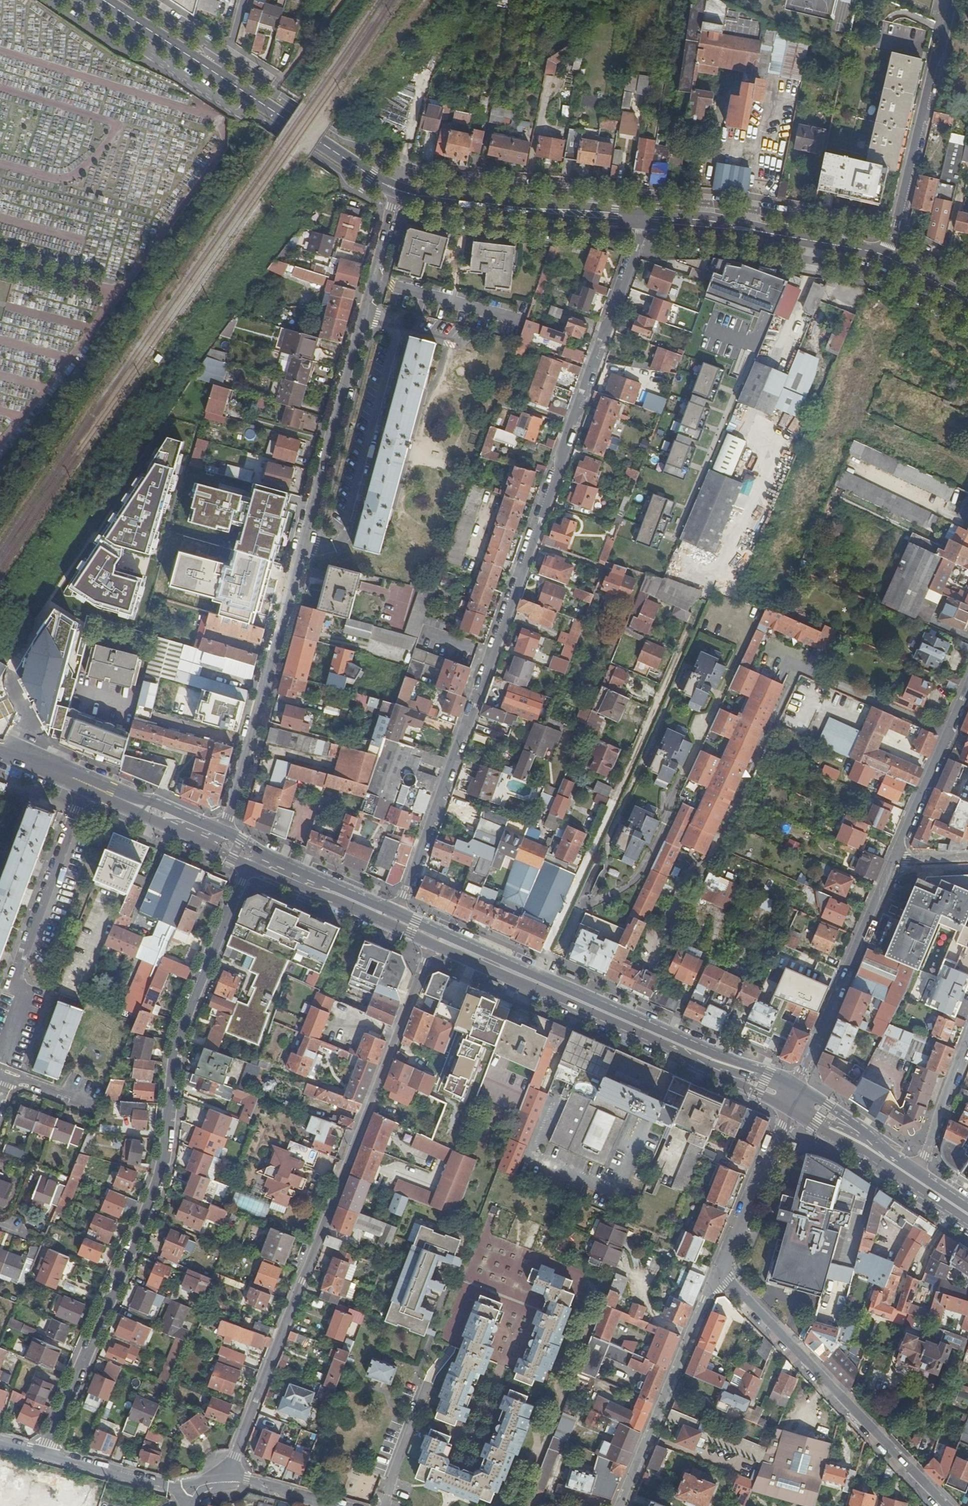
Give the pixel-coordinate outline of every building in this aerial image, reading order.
[(200,0),(164,0),(194,20),(197,10),(200,0)] [(197,10),(216,18),(221,4),(214,1),(214,0),(200,0),(197,10)] [(282,20),(286,3),(279,1),(276,10),(268,7),(270,0),(267,0),(265,6),(259,26),(279,31),(282,20)] [(715,0),(693,0),(680,93),(692,95),(688,121),(703,123),(706,105),(712,106),(714,96),(694,92),(697,74),(717,77),(719,62),(747,67),(741,100),(734,99),(728,128),(748,132),(753,102),(756,88),(759,69),(758,69),(766,24),(715,0)] [(256,37),(259,26),(265,6),(255,4),(246,34),(256,37)] [(279,31),(275,43),(276,45),(283,47),(285,46),(286,43),(293,45),(300,22),(297,22),(296,25),(282,20),(279,31)] [(776,28),(766,24),(758,69),(759,69),(756,88),(765,90),(776,28)] [(256,39),(252,54),(259,56),(264,41),(256,39)] [(782,78),(801,83),(809,45),(790,40),(782,78)] [(563,52),(549,61),(546,77),(554,78),(557,66),(568,59),(563,52)] [(825,158),(819,189),(835,193),(834,197),(859,202),(876,206),(878,196),(881,196),(887,172),(896,174),(902,150),(910,112),(917,84),(923,62),(893,55),(867,167),(825,158)] [(639,76),(628,74),(621,114),(624,115),(621,135),(637,138),(639,124),(634,123),(635,116),(629,115),(632,95),(636,95),(639,76)] [(645,112),(651,78),(642,77),(639,96),(642,97),(641,102),(642,102),(641,112),(645,112)] [(765,90),(756,88),(753,102),(763,104),(765,90)] [(471,94),(461,92),(454,125),(454,127),(456,127),(457,124),(470,127),(473,116),(465,114),(467,105),(469,106),(471,94)] [(692,95),(680,93),(676,118),(688,121),(692,95)] [(447,106),(428,101),(426,108),(445,113),(447,106)] [(489,105),(482,103),(474,138),(471,153),(481,155),(485,134),(481,133),(482,125),(484,126),(489,105)] [(452,107),(447,106),(445,113),(443,122),(448,123),(452,107)] [(426,108),(421,131),(440,136),(443,122),(445,113),(426,108)] [(507,111),(494,109),(490,124),(503,127),(507,111)] [(521,115),(507,111),(503,127),(511,128),(512,121),(515,122),(515,125),(519,126),(521,115)] [(956,117),(937,113),(934,123),(953,127),(956,117)] [(614,129),(619,129),(620,123),(615,123),(616,118),(603,116),(603,121),(602,129),(614,131),(614,129)] [(602,129),(603,121),(587,118),(586,127),(602,129)] [(438,156),(447,158),(452,134),(454,127),(454,125),(450,125),(450,127),(445,126),(441,140),(440,146),(438,156)] [(821,156),(826,133),(801,128),(796,150),(821,156)] [(452,134),(447,158),(469,163),(471,153),(474,138),(452,134)] [(491,156),(497,157),(501,139),(495,138),(491,156)] [(501,161),(511,163),(516,142),(501,139),(497,157),(502,158),(501,161)] [(562,162),(566,143),(541,139),(538,157),(562,162)] [(599,144),(596,166),(610,169),(614,141),(600,139),(599,144)] [(516,142),(511,163),(526,166),(531,145),(516,142)] [(579,163),(596,166),(599,144),(593,143),(587,143),(583,142),(579,163)] [(653,166),(656,145),(640,142),(635,171),(652,174),(653,166)] [(950,142),(940,182),(934,213),(928,238),(944,247),(963,161),(967,146),(950,142)] [(615,152),(611,179),(618,180),(619,168),(620,168),(623,153),(615,152)] [(562,179),(570,180),(573,165),(565,164),(562,179)] [(666,185),(669,166),(653,166),(652,174),(651,184),(666,185)] [(737,193),(741,170),(719,166),(714,192),(737,193)] [(750,172),(741,170),(737,193),(746,195),(750,172)] [(940,182),(921,178),(914,208),(934,213),(940,182)] [(778,201),(785,202),(789,185),(781,183),(781,187),(778,201)] [(770,199),(778,201),(781,187),(773,185),(770,199)] [(347,209),(345,216),(358,220),(360,213),(347,209)] [(967,234),(967,215),(961,213),(957,228),(966,231),(965,233),(967,234)] [(342,216),(336,239),(345,241),(356,245),(362,221),(358,220),(345,216),(342,216)] [(305,231),(302,230),(296,237),(303,239),(305,231)] [(445,264),(452,237),(430,231),(429,236),(413,232),(410,234),(400,272),(424,278),(429,260),(433,261),(445,264)] [(335,239),(314,233),(309,253),(330,259),(335,239)] [(481,240),(475,240),(472,268),(484,269),(488,269),(486,289),(511,292),(516,249),(497,247),(498,242),(481,240)] [(366,256),(369,248),(356,245),(345,241),(342,250),(366,256)] [(291,249),(287,247),(275,262),(283,265),(291,249)] [(552,248),(546,268),(551,270),(559,248),(552,248)] [(587,271),(583,281),(598,286),(608,257),(592,252),(586,270),(587,271)] [(283,265),(275,262),(267,272),(265,274),(282,279),(286,266),(283,265)] [(363,268),(341,262),(335,284),(357,290),(363,268)] [(762,314),(777,273),(719,262),(677,262),(677,264),(693,270),(689,280),(707,286),(710,287),(708,290),(708,293),(762,314)] [(551,270),(546,268),(536,296),(541,297),(551,270)] [(675,274),(656,268),(648,290),(667,297),(668,296),(670,288),(675,274)] [(315,269),(314,274),(325,277),(329,279),(330,276),(326,275),(326,273),(315,269)] [(314,274),(311,273),(309,282),(322,286),(323,284),(325,277),(314,274)] [(801,282),(791,278),(775,318),(786,322),(800,290),(801,282)] [(823,281),(820,289),(815,287),(804,313),(814,317),(820,302),(829,282),(823,281)] [(610,291),(587,283),(581,299),(574,297),(570,306),(589,313),(595,294),(608,299),(610,291)] [(357,290),(335,284),(329,308),(351,313),(357,290)] [(655,300),(648,320),(659,324),(666,326),(673,306),(655,300)] [(329,308),(320,340),(342,346),(351,313),(329,308)] [(563,312),(552,308),(549,317),(560,321),(563,312)] [(845,341),(846,342),(856,317),(846,313),(836,338),(845,341)] [(648,320),(639,317),(633,333),(649,338),(653,329),(654,325),(658,327),(659,324),(648,320)] [(562,335),(569,337),(580,341),(582,335),(584,336),(588,326),(571,320),(566,333),(563,332),(562,335)] [(527,322),(520,343),(529,346),(530,347),(537,326),(527,322)] [(562,335),(542,327),(541,330),(544,331),(542,336),(566,345),(569,337),(562,335)] [(629,331),(619,327),(617,334),(629,339),(630,333),(628,332),(629,331)] [(317,340),(289,333),(283,355),(285,356),(295,359),(311,363),(314,350),(317,340)] [(845,341),(836,338),(833,344),(842,348),(845,341)] [(438,346),(411,339),(411,340),(412,340),(356,549),(355,548),(355,550),(382,557),(382,556),(381,555),(409,450),(411,451),(413,446),(410,446),(437,347),(438,347),(438,346)] [(529,346),(520,343),(516,356),(524,359),(529,346)] [(670,375),(676,356),(660,350),(653,367),(652,372),(670,375)] [(210,351),(206,358),(208,360),(224,364),(226,356),(210,351)] [(569,352),(566,360),(584,366),(587,358),(569,352)] [(295,359),(285,356),(278,379),(285,382),(288,383),(295,359)] [(543,358),(535,380),(555,388),(563,365),(559,364),(560,362),(551,358),(550,361),(543,358)] [(314,364),(311,363),(295,359),(288,383),(307,388),(308,382),(314,364)] [(208,360),(193,381),(215,387),(221,389),(229,365),(224,364),(208,360)] [(635,361),(632,369),(652,372),(653,367),(635,361)] [(311,383),(317,365),(314,364),(308,382),(311,383)] [(755,364),(739,404),(772,418),(789,378),(755,364)] [(580,377),(583,370),(571,365),(568,373),(580,377)] [(692,397),(714,405),(725,373),(704,365),(692,397)] [(613,377),(606,397),(634,407),(641,387),(613,377)] [(285,382),(278,379),(273,396),(281,398),(285,382)] [(555,388),(535,380),(527,402),(532,404),(531,406),(537,409),(538,406),(547,410),(555,388)] [(300,412),(307,388),(288,383),(285,382),(281,398),(278,406),(288,409),(300,412)] [(235,393),(221,389),(215,387),(207,414),(227,419),(235,393)] [(604,396),(596,393),(593,400),(602,403),(598,413),(620,420),(620,417),(618,417),(622,406),(603,399),(604,396)] [(662,417),(667,402),(652,397),(646,411),(662,417)] [(678,436),(699,444),(714,405),(692,397),(678,436)] [(504,401),(501,399),(498,407),(511,411),(514,404),(504,401)] [(300,412),(288,409),(285,420),(282,419),(281,426),(303,433),(305,426),(301,424),(305,414),(300,412)] [(620,420),(598,413),(594,425),(613,432),(616,422),(619,423),(620,420)] [(525,440),(533,419),(523,415),(521,422),(512,419),(510,427),(517,430),(515,437),(525,440)] [(543,422),(533,419),(525,440),(527,441),(535,444),(543,422)] [(184,425),(183,432),(192,434),(194,426),(184,425)] [(613,432),(594,425),(589,438),(608,444),(609,442),(613,432)] [(509,435),(491,428),(481,459),(498,464),(500,456),(491,454),(498,435),(507,438),(509,435)] [(664,475),(685,483),(699,444),(678,436),(664,475)] [(150,556),(183,442),(168,437),(160,451),(171,454),(167,467),(157,464),(107,539),(126,548),(150,556)] [(302,444),(281,438),(276,459),(296,465),(299,455),(304,457),(305,452),(302,451),(304,445),(301,444),(302,444)] [(608,444),(589,438),(585,451),(590,453),(603,458),(607,447),(608,444)] [(209,444),(199,441),(191,468),(192,468),(201,470),(209,444)] [(537,453),(540,446),(535,444),(527,441),(525,448),(537,453)] [(903,466),(856,444),(850,456),(950,503),(956,490),(903,466)] [(585,451),(576,448),(575,451),(588,456),(590,453),(585,451)] [(958,455),(967,460),(967,452),(961,449),(958,455)] [(579,486),(587,488),(588,487),(595,490),(599,481),(595,480),(598,472),(601,465),(589,461),(588,464),(587,466),(585,465),(581,464),(574,484),(579,486)] [(295,472),(271,466),(267,485),(290,491),(295,472)] [(233,468),(230,478),(252,484),(255,475),(233,468)] [(526,504),(536,474),(517,469),(513,481),(511,480),(509,486),(511,487),(507,498),(526,504)] [(637,485),(640,474),(630,470),(627,479),(634,481),(633,483),(637,485)] [(743,487),(710,473),(695,508),(729,521),(743,487)] [(933,516),(843,473),(836,488),(925,531),(933,516)] [(273,560),(288,498),(257,489),(253,504),(242,501),(243,496),(199,485),(192,508),(197,508),(193,521),(229,532),(232,520),(245,524),(238,549),(273,560)] [(485,490),(472,485),(446,562),(461,567),(477,521),(475,520),(485,490)] [(592,513),(600,491),(596,490),(587,488),(579,486),(575,496),(572,505),(592,513)] [(636,545),(659,553),(669,525),(673,526),(675,518),(672,517),(676,509),(673,508),(675,504),(654,496),(636,545)] [(503,569),(526,504),(507,498),(497,527),(498,527),(495,537),(491,536),(490,538),(494,539),(482,573),(479,572),(478,574),(481,575),(478,584),(474,583),(473,586),(477,588),(471,604),(469,612),(486,618),(503,569)] [(620,528),(630,501),(625,499),(615,526),(620,528)] [(695,508),(680,543),(714,557),(729,521),(695,508)] [(941,520),(933,516),(925,531),(933,535),(941,520)] [(551,539),(545,537),(542,545),(567,554),(577,526),(565,522),(562,530),(560,529),(556,527),(551,539)] [(967,530),(959,526),(953,541),(967,548),(967,531),(967,530)] [(935,554),(938,548),(915,538),(912,544),(935,554)] [(953,541),(949,539),(945,550),(938,548),(935,554),(944,559),(944,560),(955,565),(967,570),(967,548),(953,541)] [(607,564),(615,543),(610,541),(602,562),(607,564)] [(910,545),(883,605),(916,620),(926,597),(929,591),(943,560),(910,545)] [(119,557),(102,547),(75,587),(97,601),(130,610),(138,579),(114,572),(119,557)] [(176,575),(179,552),(165,550),(162,573),(176,575)] [(218,563),(219,555),(198,551),(197,560),(218,563)] [(557,582),(557,583),(567,587),(574,569),(564,565),(565,562),(557,559),(556,562),(548,558),(541,576),(557,582)] [(955,565),(944,560),(943,560),(929,591),(943,597),(944,597),(945,594),(943,593),(955,565)] [(628,570),(615,566),(609,581),(607,580),(603,591),(618,597),(618,596),(628,570)] [(362,576),(331,568),(329,575),(331,576),(329,585),(326,584),(325,592),(327,592),(321,614),(326,615),(339,618),(349,621),(351,621),(362,576)] [(635,572),(628,570),(618,596),(636,603),(643,584),(632,580),(635,572)] [(828,580),(843,587),(845,582),(830,575),(828,580)] [(677,587),(648,576),(641,594),(649,597),(677,609),(688,614),(692,607),(699,602),(702,595),(677,587)] [(561,607),(567,592),(545,584),(543,589),(545,590),(541,600),(539,605),(559,613),(561,607)] [(595,598),(598,590),(590,588),(587,595),(595,598)] [(435,594),(422,591),(406,636),(420,639),(425,625),(427,618),(432,603),(433,599),(434,596),(435,594)] [(592,605),(595,598),(587,595),(577,591),(574,598),(592,605)] [(929,591),(926,597),(940,603),(943,597),(929,591)] [(570,593),(567,592),(561,607),(565,608),(570,593)] [(649,597),(641,594),(631,619),(634,620),(631,629),(648,636),(649,634),(652,636),(655,628),(652,627),(661,607),(647,601),(649,597)] [(967,618),(967,606),(948,597),(938,620),(963,632),(967,618)] [(558,615),(522,601),(519,612),(528,615),(530,617),(529,619),(528,621),(552,630),(558,615)] [(31,699),(49,734),(79,622),(55,608),(16,671),(31,699)] [(321,614),(303,608),(295,638),(318,644),(326,615),(321,614)] [(691,615),(688,614),(677,609),(673,617),(687,623),(691,615)] [(479,637),(486,618),(469,612),(465,624),(462,630),(462,631),(479,637)] [(781,617),(766,612),(681,798),(687,801),(631,917),(636,919),(646,924),(648,922),(684,847),(706,857),(783,688),(748,672),(769,628),(827,655),(838,633),(826,628),(822,635),(781,617)] [(266,632),(211,615),(210,620),(207,630),(227,635),(260,645),(259,647),(261,648),(266,632)] [(205,618),(197,644),(202,646),(203,641),(207,630),(210,620),(205,618)] [(349,621),(339,618),(336,631),(346,634),(349,621)] [(425,625),(443,632),(446,625),(427,618),(425,625)] [(374,627),(351,621),(349,621),(346,634),(371,641),(374,627)] [(455,628),(462,630),(465,624),(458,621),(455,628)] [(566,648),(575,652),(585,626),(576,622),(571,638),(563,635),(559,645),(566,648)] [(406,636),(374,627),(371,641),(415,652),(416,649),(420,639),(406,636)] [(640,637),(626,630),(625,634),(639,640),(640,637)] [(541,639),(524,632),(520,641),(521,641),(516,653),(533,659),(541,639)] [(950,646),(927,636),(915,660),(939,671),(950,646)] [(156,638),(153,651),(152,653),(202,667),(208,669),(210,665),(225,670),(223,674),(245,680),(252,681),(256,668),(193,649),(156,638)] [(318,644),(295,638),(285,676),(308,682),(322,686),(334,689),(342,691),(347,663),(346,662),(349,652),(333,648),(325,685),(322,684),(323,682),(309,678),(317,648),(323,649),(323,645),(318,644)] [(194,643),(193,649),(256,668),(259,657),(203,641),(202,646),(197,644),(194,643)] [(666,652),(647,643),(639,663),(658,671),(666,652)] [(89,676),(135,688),(143,658),(97,646),(89,676)] [(553,673),(566,678),(575,652),(566,648),(559,666),(556,667),(553,673)] [(461,698),(471,670),(416,649),(415,652),(410,668),(406,679),(415,682),(420,684),(426,666),(444,672),(438,690),(450,694),(461,698)] [(723,656),(712,651),(709,657),(702,654),(696,669),(698,670),(695,676),(687,673),(679,691),(694,698),(689,709),(699,714),(711,689),(716,692),(726,669),(718,665),(723,656)] [(202,667),(152,653),(145,685),(161,679),(162,679),(172,682),(210,694),(218,696),(246,705),(249,694),(199,678),(202,667)] [(2,686),(12,663),(0,658),(0,685),(2,686)] [(504,683),(524,690),(527,682),(530,683),(536,666),(516,658),(512,668),(510,676),(507,674),(504,683)] [(628,674),(611,667),(605,681),(611,684),(609,690),(620,695),(622,689),(628,674)] [(308,682),(285,676),(280,695),(296,700),(297,698),(303,700),(308,682)] [(960,687),(963,681),(952,676),(949,683),(960,687)] [(162,679),(159,689),(170,692),(172,682),(162,679)] [(415,682),(406,679),(402,691),(411,694),(415,682)] [(547,729),(551,721),(550,720),(557,703),(524,690),(504,683),(495,679),(485,707),(519,719),(536,725),(547,729)] [(895,706),(917,715),(921,707),(923,708),(933,687),(914,679),(905,699),(898,697),(895,706)] [(611,684),(605,681),(603,688),(608,691),(609,690),(611,684)] [(159,689),(145,685),(140,705),(139,707),(154,712),(159,689)] [(334,689),(322,686),(318,699),(330,702),(334,689)] [(603,688),(593,711),(619,723),(630,700),(624,698),(619,696),(608,691),(603,688)] [(402,691),(399,700),(408,703),(411,694),(402,691)] [(216,703),(218,696),(210,694),(208,700),(216,703)] [(460,719),(466,700),(461,698),(450,694),(444,713),(460,719)] [(244,712),(246,705),(218,696),(216,703),(214,709),(208,707),(205,720),(210,722),(210,723),(228,728),(234,708),(244,712)] [(366,715),(369,707),(372,699),(362,696),(359,703),(357,712),(366,715)] [(361,741),(358,752),(380,757),(386,739),(397,706),(372,699),(369,707),(383,711),(373,742),(361,741)] [(426,716),(439,721),(441,714),(427,709),(428,703),(420,700),(419,706),(408,703),(399,700),(397,706),(426,716)] [(278,704),(275,712),(286,715),(283,728),(301,733),(307,712),(278,704)] [(397,706),(386,739),(399,743),(404,727),(407,729),(409,725),(422,729),(426,716),(397,706)] [(154,712),(139,707),(137,718),(152,722),(154,712)] [(517,724),(519,719),(485,707),(482,717),(513,728),(514,723),(517,724)] [(583,709),(577,723),(587,727),(592,714),(593,713),(583,709)] [(917,788),(923,773),(895,760),(894,764),(877,756),(893,718),(873,709),(851,759),(858,762),(907,784),(917,788)] [(134,730),(69,713),(61,746),(123,770),(126,757),(128,750),(132,738),(134,730)] [(587,727),(584,734),(599,741),(608,720),(592,714),(587,727)] [(894,731),(899,721),(893,718),(877,756),(894,764),(895,760),(884,755),(894,731)] [(929,758),(938,735),(899,721),(894,731),(907,737),(908,735),(920,740),(918,743),(916,742),(912,751),(929,758)] [(178,792),(177,796),(212,810),(219,807),(234,750),(148,727),(149,725),(140,722),(139,724),(136,723),(134,730),(132,738),(199,756),(192,780),(186,779),(182,794),(178,792)] [(577,723),(574,730),(584,734),(587,727),(577,723)] [(531,755),(536,757),(547,729),(536,725),(525,753),(531,755)] [(689,732),(679,728),(676,734),(668,731),(662,745),(664,746),(662,753),(653,749),(645,768),(660,774),(655,786),(667,791),(678,766),(683,769),(693,746),(685,742),(689,732)] [(271,729),(267,743),(336,761),(340,747),(271,729)] [(442,770),(445,759),(399,743),(386,739),(380,757),(370,787),(367,795),(395,804),(414,810),(414,811),(415,811),(426,815),(438,780),(418,772),(421,763),(442,770)] [(599,741),(592,756),(596,758),(591,770),(610,778),(615,766),(611,764),(614,758),(618,759),(622,751),(599,741)] [(345,748),(336,777),(370,787),(380,757),(358,752),(345,748)] [(123,770),(122,773),(143,782),(161,789),(169,769),(133,759),(135,751),(128,750),(126,757),(123,770)] [(528,778),(536,757),(531,755),(525,753),(517,774),(506,770),(504,775),(526,783),(528,778)] [(596,758),(592,756),(587,768),(591,770),(596,758)] [(277,813),(279,807),(286,779),(290,763),(277,759),(269,785),(266,785),(262,804),(248,800),(242,823),(258,828),(264,809),(277,813)] [(949,761),(937,790),(950,795),(954,786),(959,774),(963,775),(966,767),(949,761)] [(907,784),(858,762),(850,780),(867,788),(872,778),(885,783),(879,796),(898,804),(907,784)] [(290,763),(286,779),(317,789),(316,798),(323,800),(324,797),(327,787),(330,776),(290,763)] [(491,804),(502,775),(483,767),(476,785),(473,784),(469,797),(491,804)] [(825,768),(821,776),(837,783),(840,775),(825,768)] [(336,777),(330,776),(327,787),(366,798),(367,795),(370,787),(336,777)] [(286,779),(279,807),(290,810),(296,789),(316,794),(314,798),(316,798),(317,789),(286,779)] [(562,789),(557,802),(551,816),(562,821),(563,821),(566,812),(565,809),(568,802),(567,802),(571,792),(574,785),(565,781),(562,789)] [(598,784),(594,793),(608,800),(612,790),(598,784)] [(954,786),(950,795),(962,800),(966,791),(954,786)] [(925,817),(937,823),(941,812),(944,813),(949,801),(958,805),(954,815),(955,815),(967,820),(967,802),(962,800),(950,795),(937,790),(925,817)] [(367,795),(366,798),(363,807),(369,809),(370,806),(374,808),(371,817),(382,821),(385,822),(388,823),(393,809),(395,804),(367,795)] [(324,797),(323,800),(318,816),(328,819),(334,800),(324,797)] [(28,803),(0,881),(0,962),(50,825),(53,826),(57,813),(28,803)] [(414,811),(395,804),(393,809),(413,816),(415,811),(414,811)] [(659,810),(648,806),(645,812),(636,808),(629,822),(632,823),(629,830),(621,826),(613,844),(628,851),(622,862),(633,868),(645,842),(650,845),(661,823),(654,820),(659,810)] [(869,827),(883,833),(892,814),(874,806),(866,825),(869,827)] [(290,810),(279,807),(277,813),(271,833),(286,840),(295,811),(290,810)] [(271,833),(277,813),(264,809),(258,828),(257,829),(270,835),(271,833)] [(413,816),(393,809),(388,823),(406,830),(408,831),(411,821),(422,825),(423,823),(421,819),(413,816)] [(516,862),(525,841),(506,833),(511,820),(485,811),(473,841),(470,846),(449,838),(446,846),(456,849),(453,860),(471,867),(474,856),(493,864),(471,918),(472,918),(492,928),(500,904),(497,903),(495,909),(492,908),(495,901),(494,900),(491,899),(496,886),(494,884),(505,858),(516,862)] [(361,813),(360,816),(355,831),(359,833),(365,815),(361,813)] [(313,832),(308,849),(343,865),(351,842),(355,831),(360,816),(357,815),(356,819),(348,816),(345,824),(347,825),(339,844),(313,832)] [(964,834),(967,828),(967,825),(967,820),(955,815),(955,816),(950,828),(964,834)] [(562,821),(551,816),(545,828),(557,833),(562,821)] [(866,825),(848,817),(837,842),(842,844),(858,851),(861,852),(865,844),(862,843),(869,827),(866,825)] [(925,817),(915,840),(927,846),(933,834),(936,835),(936,834),(950,839),(961,844),(964,834),(950,828),(937,823),(925,817)] [(569,828),(563,842),(581,849),(587,836),(569,828)] [(961,844),(958,850),(965,850),(967,844),(967,829),(967,828),(964,834),(961,844)] [(140,846),(115,835),(97,882),(129,895),(134,886),(143,866),(133,862),(140,846)] [(375,865),(390,870),(393,862),(400,842),(385,837),(375,865)] [(961,844),(950,839),(949,845),(948,850),(958,850),(961,844)] [(549,851),(525,841),(516,862),(500,904),(492,928),(491,930),(512,939),(522,917),(545,862),(547,857),(549,851)] [(351,842),(343,865),(366,875),(375,851),(351,842)] [(446,846),(438,842),(434,856),(444,859),(442,865),(450,868),(453,860),(456,849),(446,846)] [(581,849),(563,842),(556,857),(574,865),(581,849)] [(858,851),(842,844),(839,849),(856,856),(858,851)] [(143,866),(150,849),(140,846),(133,862),(143,866)] [(203,871),(165,854),(139,912),(177,928),(192,896),(190,894),(199,873),(202,874),(203,871)] [(876,882),(884,863),(865,854),(861,865),(854,862),(851,870),(876,882)] [(474,856),(471,867),(465,886),(462,895),(454,916),(470,923),(472,918),(471,918),(493,864),(474,856)] [(571,868),(547,857),(545,862),(569,873),(571,868)] [(390,870),(385,883),(393,886),(400,882),(406,867),(393,862),(390,870)] [(522,917),(512,939),(542,953),(544,950),(577,876),(569,873),(545,862),(522,917)] [(827,867),(816,862),(814,867),(825,872),(827,867)] [(941,876),(937,886),(917,878),(904,910),(898,907),(895,915),(901,918),(884,956),(915,968),(916,967),(919,968),(924,955),(938,922),(955,929),(959,920),(965,923),(967,916),(967,873),(941,876)] [(853,883),(834,874),(827,890),(846,899),(853,883)] [(218,907),(228,884),(214,878),(213,880),(210,879),(209,883),(211,884),(206,896),(201,893),(199,899),(204,901),(218,907)] [(444,886),(426,878),(417,898),(435,907),(444,886)] [(143,890),(134,886),(129,895),(107,947),(136,959),(144,940),(123,931),(127,925),(130,926),(133,921),(130,919),(143,890)] [(444,886),(435,907),(454,916),(462,895),(444,886)] [(824,919),(831,901),(833,898),(817,891),(824,919)] [(262,895),(246,902),(228,947),(248,956),(256,960),(251,972),(250,973),(258,976),(250,993),(254,995),(248,1009),(237,1004),(232,1017),(226,1034),(259,1047),(270,1015),(266,1014),(290,963),(292,963),(310,917),(262,895)] [(192,896),(177,928),(190,935),(198,916),(197,915),(204,901),(199,899),(193,896),(192,896)] [(850,909),(831,901),(824,919),(842,927),(850,909)] [(587,915),(567,960),(606,977),(627,932),(587,915)] [(320,975),(338,929),(325,923),(310,917),(292,963),(320,975)] [(626,927),(628,928),(630,924),(633,926),(636,919),(631,917),(626,927)] [(955,929),(957,933),(946,961),(958,966),(956,971),(967,976),(967,929),(965,928),(965,923),(959,920),(955,929)] [(830,955),(840,931),(823,924),(813,948),(830,955)] [(190,935),(177,928),(172,939),(186,945),(190,935)] [(803,937),(791,931),(783,947),(796,952),(803,937)] [(371,944),(364,945),(347,984),(373,993),(391,951),(371,944)] [(807,965),(810,958),(796,952),(783,947),(781,953),(807,965)] [(403,956),(391,951),(373,993),(365,1015),(391,1027),(400,1004),(398,990),(407,968),(403,956)] [(892,989),(906,995),(915,968),(884,956),(868,952),(858,976),(889,990),(892,991),(892,989)] [(256,960),(248,956),(243,968),(251,972),(256,960)] [(833,984),(839,971),(810,958),(807,965),(804,972),(833,984)] [(967,981),(967,976),(956,971),(958,966),(946,961),(938,959),(919,1003),(946,1015),(954,1018),(967,981)] [(191,971),(163,960),(159,970),(187,981),(191,971)] [(819,1016),(833,987),(786,966),(772,995),(804,1009),(812,1012),(819,1016)] [(158,973),(141,1012),(151,1015),(152,1016),(156,1007),(169,978),(158,973)] [(215,999),(211,1008),(213,1009),(232,1017),(237,1004),(238,1003),(232,1000),(240,980),(224,973),(216,994),(226,998),(224,1003),(215,999)] [(440,1002),(449,978),(439,974),(433,976),(426,996),(440,1002)] [(876,991),(873,997),(885,1002),(889,990),(858,976),(857,978),(855,982),(876,991)] [(860,1030),(866,1033),(868,1026),(862,1023),(866,1015),(870,1017),(870,1015),(867,1013),(873,997),(876,991),(855,982),(839,1021),(860,1030)] [(753,987),(746,983),(737,1002),(754,1010),(757,1002),(763,991),(756,988),(758,985),(755,983),(753,987)] [(499,997),(469,986),(453,1028),(465,1033),(446,1082),(442,1080),(436,1095),(464,1106),(468,1096),(476,1099),(505,1020),(492,1015),(499,997)] [(884,1003),(899,1009),(905,998),(906,995),(892,989),(892,991),(889,990),(885,1002),(884,1003)] [(335,1002),(318,994),(313,1008),(330,1015),(333,1007),(335,1002)] [(79,1002),(63,996),(60,1003),(59,1003),(48,1034),(47,1034),(44,1042),(45,1042),(34,1072),(55,1080),(59,1081),(64,1069),(85,1012),(76,1009),(79,1002)] [(769,1007),(757,1002),(754,1010),(749,1020),(772,1030),(780,1012),(779,1012),(784,1001),(774,996),(769,1007)] [(434,1019),(439,1005),(427,1001),(422,1013),(434,1019)] [(460,1010),(440,1002),(439,1005),(434,1019),(454,1027),(460,1010)] [(880,1021),(891,1026),(900,1010),(899,1009),(884,1003),(877,1020),(880,1021)] [(536,1072),(554,1024),(513,1006),(495,1053),(536,1072)] [(152,1016),(158,1017),(161,1009),(156,1007),(152,1016)] [(378,1066),(387,1043),(382,1041),(369,1036),(366,1035),(359,1054),(352,1051),(354,1045),(323,1032),(330,1015),(313,1008),(302,1035),(307,1037),(334,1048),(338,1050),(340,1051),(351,1055),(354,1056),(378,1066)] [(232,1017),(213,1009),(211,1016),(219,1019),(217,1026),(215,1026),(209,1042),(206,1050),(218,1054),(226,1034),(232,1017)] [(422,1013),(415,1010),(402,1045),(409,1048),(412,1042),(424,1047),(424,1046),(434,1019),(422,1013)] [(141,1012),(132,1034),(143,1037),(151,1015),(141,1012)] [(820,1016),(819,1016),(812,1012),(805,1028),(814,1032),(820,1016)] [(954,1018),(946,1015),(944,1019),(940,1018),(932,1037),(948,1044),(955,1025),(963,1029),(966,1022),(954,1018)] [(453,1028),(454,1027),(434,1019),(424,1046),(426,1047),(444,1056),(453,1028)] [(791,1025),(782,1021),(776,1036),(789,1041),(794,1029),(790,1028),(791,1025)] [(826,1051),(836,1055),(847,1060),(860,1030),(839,1021),(826,1051)] [(873,1036),(883,1040),(891,1026),(880,1021),(873,1036)] [(564,1028),(554,1024),(536,1072),(531,1084),(531,1086),(540,1089),(553,1054),(556,1055),(558,1049),(566,1052),(574,1032),(564,1028)] [(883,1040),(878,1050),(919,1066),(940,1075),(946,1077),(956,1052),(951,1050),(937,1044),(931,1060),(909,1051),(915,1035),(891,1026),(883,1040)] [(801,1061),(811,1037),(794,1029),(789,1041),(781,1058),(794,1064),(801,1061)] [(594,1041),(574,1032),(566,1052),(555,1079),(567,1084),(561,1098),(568,1102),(572,1093),(594,1041)] [(302,1035),(297,1033),(295,1038),(305,1042),(307,1037),(302,1035)] [(369,1036),(382,1041),(383,1038),(370,1033),(369,1036)] [(307,1037),(305,1042),(299,1057),(293,1055),(288,1070),(308,1079),(317,1055),(321,1047),(333,1051),(334,1048),(307,1037)] [(139,1038),(133,1060),(137,1061),(150,1063),(155,1042),(139,1038)] [(617,1052),(594,1041),(572,1093),(597,1103),(598,1099),(596,1098),(617,1052)] [(442,1060),(444,1056),(426,1047),(424,1052),(442,1060)] [(200,1063),(196,1077),(223,1086),(232,1059),(218,1054),(206,1050),(205,1050),(203,1057),(200,1056),(198,1062),(200,1063)] [(348,1060),(351,1055),(340,1051),(338,1056),(348,1060)] [(597,1103),(572,1093),(568,1102),(549,1145),(606,1169),(630,1114),(636,1117),(637,1114),(671,1130),(675,1123),(680,1111),(665,1104),(664,1105),(650,1098),(661,1072),(642,1063),(628,1056),(617,1052),(596,1098),(598,1099),(597,1103)] [(407,1057),(398,1053),(389,1078),(415,1090),(419,1092),(427,1096),(428,1097),(435,1079),(405,1065),(407,1060),(407,1057)] [(862,1081),(867,1072),(861,1069),(858,1067),(855,1069),(853,1069),(849,1076),(831,1066),(835,1058),(825,1054),(819,1067),(824,1084),(849,1101),(862,1081)] [(317,1055),(308,1079),(314,1080),(323,1057),(317,1055)] [(351,1083),(345,1099),(363,1105),(378,1066),(354,1056),(353,1060),(352,1060),(350,1067),(356,1070),(355,1072),(351,1083)] [(153,1085),(155,1063),(150,1063),(137,1061),(134,1084),(137,1084),(153,1085)] [(262,1070),(270,1072),(273,1065),(260,1061),(258,1068),(262,1070)] [(252,1097),(262,1070),(258,1068),(249,1065),(239,1092),(252,1097)] [(900,1109),(889,1094),(879,1113),(888,1118),(885,1124),(904,1136),(920,1130),(940,1075),(919,1066),(906,1101),(913,1104),(910,1112),(900,1109)] [(196,1077),(186,1073),(185,1082),(198,1087),(197,1090),(221,1099),(222,1098),(231,1101),(233,1095),(249,1100),(240,1123),(249,1126),(259,1099),(252,1097),(239,1092),(223,1086),(196,1077)] [(389,1078),(385,1088),(392,1092),(389,1098),(396,1102),(399,1095),(411,1101),(415,1090),(389,1078)] [(675,1078),(665,1104),(680,1111),(691,1085),(675,1078)] [(276,1086),(275,1082),(273,1084),(269,1082),(268,1080),(264,1082),(265,1084),(264,1088),(262,1089),(264,1092),(266,1091),(269,1092),(270,1094),(274,1092),(273,1091),(274,1087),(276,1086)] [(109,1087),(104,1101),(118,1102),(125,1083),(112,1081),(109,1087)] [(889,1094),(862,1081),(849,1101),(885,1124),(888,1118),(879,1113),(889,1094)] [(153,1085),(137,1084),(136,1096),(143,1097),(143,1101),(154,1102),(155,1086),(153,1085)] [(680,1111),(675,1123),(693,1131),(688,1143),(692,1145),(673,1190),(685,1195),(701,1157),(702,1157),(705,1150),(713,1129),(725,1100),(691,1085),(680,1111)] [(345,1099),(320,1090),(317,1099),(357,1114),(359,1114),(363,1105),(345,1099)] [(538,1092),(530,1090),(499,1170),(515,1177),(539,1119),(530,1116),(538,1092)] [(959,1100),(967,1105),(967,1093),(962,1091),(959,1100)] [(427,1096),(419,1092),(417,1096),(425,1101),(427,1096)] [(399,1095),(396,1102),(408,1108),(411,1101),(399,1095)] [(438,1125),(446,1106),(446,1105),(445,1105),(440,1102),(432,1098),(430,1103),(424,1120),(438,1125)] [(748,1110),(725,1100),(713,1129),(736,1139),(737,1136),(739,1130),(740,1129),(743,1120),(748,1110)] [(903,1108),(900,1109),(910,1112),(913,1104),(906,1101),(903,1108)] [(149,1105),(138,1104),(138,1105),(122,1103),(121,1116),(135,1117),(134,1126),(139,1126),(138,1130),(148,1131),(149,1114),(149,1113),(149,1105)] [(431,1142),(457,1153),(471,1116),(446,1106),(438,1125),(432,1142),(431,1142)] [(16,1126),(34,1132),(39,1117),(29,1114),(30,1112),(23,1109),(23,1107),(22,1107),(13,1131),(14,1131),(16,1126)] [(771,1120),(748,1110),(743,1120),(753,1124),(755,1119),(757,1120),(755,1125),(747,1144),(740,1141),(732,1162),(750,1170),(771,1120)] [(233,1120),(211,1111),(203,1130),(225,1139),(233,1120)] [(52,1139),(58,1124),(47,1120),(48,1118),(40,1115),(39,1117),(34,1132),(52,1139)] [(352,1130),(355,1121),(341,1115),(337,1125),(352,1130)] [(400,1127),(375,1115),(370,1128),(391,1136),(394,1129),(398,1131),(400,1127)] [(331,1124),(313,1118),(308,1132),(318,1136),(313,1151),(320,1154),(329,1157),(336,1140),(331,1137),(332,1132),(329,1131),(331,1125),(331,1124)] [(66,1125),(58,1122),(58,1124),(52,1139),(70,1146),(68,1151),(69,1151),(70,1146),(80,1150),(80,1149),(85,1133),(86,1134),(86,1133),(77,1129),(78,1128),(77,1128),(76,1128),(76,1131),(65,1127),(66,1125)] [(949,1167),(961,1175),(963,1172),(963,1171),(967,1163),(967,1131),(951,1123),(942,1150),(942,1157),(943,1160),(945,1163),(946,1166),(949,1167)] [(203,1130),(198,1127),(193,1138),(195,1138),(191,1149),(195,1151),(214,1158),(219,1160),(227,1140),(225,1139),(203,1130)] [(391,1136),(370,1128),(368,1134),(389,1142),(391,1137),(391,1136)] [(96,1134),(90,1133),(80,1156),(86,1157),(96,1134)] [(389,1142),(368,1134),(363,1147),(383,1155),(384,1155),(387,1148),(386,1148),(389,1142)] [(421,1137),(420,1137),(414,1153),(451,1166),(463,1171),(451,1202),(440,1198),(403,1184),(398,1196),(408,1200),(456,1218),(477,1162),(457,1153),(431,1142),(432,1142),(425,1139),(421,1137)] [(148,1174),(150,1167),(141,1166),(145,1145),(129,1141),(123,1163),(129,1164),(137,1166),(136,1171),(148,1174)] [(314,1168),(320,1154),(313,1151),(291,1142),(287,1155),(275,1150),(272,1157),(274,1162),(279,1163),(277,1169),(272,1167),(267,1169),(265,1177),(272,1179),(268,1189),(272,1191),(270,1196),(274,1198),(273,1201),(288,1207),(291,1198),(293,1199),(294,1198),(296,1194),(295,1192),(294,1192),(295,1189),(303,1192),(307,1181),(292,1175),(294,1169),(299,1171),(304,1169),(305,1165),(314,1168)] [(5,1153),(23,1160),(26,1152),(8,1145),(5,1153)] [(383,1155),(363,1147),(358,1159),(379,1167),(383,1155)] [(717,1156),(705,1150),(702,1157),(714,1163),(717,1156)] [(214,1158),(195,1151),(187,1172),(193,1174),(206,1179),(214,1158)] [(838,1192),(842,1179),(846,1169),(841,1165),(834,1162),(825,1158),(818,1156),(806,1153),(794,1197),(782,1194),(775,1220),(787,1223),(782,1241),(778,1240),(766,1281),(822,1297),(841,1226),(848,1228),(851,1214),(834,1209),(838,1192)] [(86,1157),(80,1156),(76,1165),(84,1169),(89,1158),(86,1157)] [(379,1167),(358,1159),(355,1166),(376,1174),(379,1167)] [(84,1169),(76,1165),(72,1176),(80,1179),(84,1169)] [(376,1174),(355,1166),(351,1178),(370,1186),(378,1189),(380,1185),(373,1182),(376,1174)] [(463,1171),(451,1166),(440,1198),(451,1202),(463,1171)] [(722,1167),(708,1202),(720,1207),(725,1209),(730,1198),(732,1198),(742,1175),(736,1173),(722,1167)] [(116,1187),(121,1189),(131,1193),(138,1175),(123,1169),(116,1187)] [(846,1169),(842,1179),(838,1192),(834,1209),(851,1214),(852,1214),(862,1178),(846,1169)] [(206,1179),(193,1174),(185,1196),(203,1203),(211,1181),(206,1179)] [(0,1176),(0,1206),(5,1208),(13,1186),(2,1182),(4,1177),(0,1176)] [(80,1179),(72,1176),(71,1177),(67,1188),(62,1200),(70,1203),(71,1204),(81,1180),(80,1179)] [(45,1203),(58,1208),(62,1200),(67,1188),(42,1179),(42,1177),(33,1200),(34,1201),(35,1197),(46,1200),(45,1203)] [(360,1211),(370,1186),(351,1178),(340,1207),(359,1215),(364,1216),(365,1213),(360,1211)] [(871,1185),(862,1178),(852,1214),(862,1217),(871,1185)] [(135,1210),(138,1201),(111,1189),(102,1210),(120,1218),(125,1207),(135,1210)] [(895,1203),(876,1191),(867,1225),(878,1229),(881,1215),(885,1218),(895,1203)] [(265,1221),(270,1209),(272,1204),(267,1203),(262,1201),(257,1199),(252,1197),(237,1192),(231,1206),(250,1215),(251,1215),(255,1217),(260,1219),(260,1220),(265,1221)] [(397,1229),(408,1200),(398,1196),(396,1196),(388,1217),(385,1224),(397,1229)] [(58,1208),(56,1212),(65,1215),(70,1203),(62,1200),(58,1208)] [(285,1215),(288,1207),(273,1201),(272,1204),(270,1209),(285,1215)] [(209,1212),(185,1202),(178,1219),(192,1225),(191,1228),(200,1232),(209,1212)] [(705,1241),(714,1245),(726,1216),(718,1212),(720,1207),(708,1202),(694,1236),(705,1241)] [(911,1214),(895,1203),(885,1218),(902,1229),(907,1222),(911,1214)] [(359,1215),(340,1207),(331,1229),(350,1236),(354,1227),(359,1215)] [(493,1208),(491,1215),(497,1218),(500,1211),(493,1208)] [(367,1209),(365,1213),(364,1216),(385,1224),(388,1217),(367,1209)] [(919,1219),(911,1214),(907,1222),(914,1227),(919,1219)] [(118,1223),(97,1215),(90,1232),(98,1236),(99,1235),(101,1235),(99,1240),(109,1244),(118,1223)] [(385,1224),(364,1216),(359,1215),(354,1227),(381,1237),(383,1230),(385,1224)] [(897,1259),(894,1266),(895,1266),(904,1270),(907,1271),(923,1244),(927,1246),(931,1238),(932,1238),(936,1231),(922,1221),(917,1228),(916,1227),(915,1229),(897,1259)] [(598,1241),(620,1250),(627,1233),(603,1222),(595,1240),(598,1241)] [(397,1229),(385,1224),(383,1230),(381,1237),(378,1244),(389,1248),(397,1229)] [(878,1229),(867,1225),(865,1233),(875,1237),(876,1237),(878,1229)] [(455,1258),(461,1242),(446,1236),(445,1238),(433,1233),(434,1231),(421,1226),(414,1246),(413,1246),(391,1302),(392,1303),(385,1322),(397,1327),(398,1325),(410,1330),(409,1332),(424,1337),(425,1335),(434,1338),(435,1333),(431,1332),(432,1328),(429,1327),(433,1314),(420,1309),(427,1288),(441,1294),(444,1286),(430,1280),(438,1260),(452,1266),(452,1265),(456,1266),(456,1267),(460,1269),(463,1261),(455,1258)] [(262,1257),(285,1266),(295,1239),(272,1230),(262,1257)] [(172,1233),(160,1259),(173,1264),(177,1266),(189,1240),(172,1233)] [(694,1236),(687,1233),(678,1256),(695,1264),(691,1272),(692,1272),(705,1278),(709,1269),(696,1263),(705,1241),(694,1236)] [(865,1233),(855,1271),(857,1272),(877,1280),(874,1285),(886,1289),(895,1266),(894,1266),(869,1255),(875,1237),(865,1233)] [(958,1245),(945,1236),(940,1244),(931,1261),(925,1274),(933,1276),(941,1280),(945,1281),(948,1272),(948,1273),(949,1270),(951,1264),(945,1263),(952,1251),(954,1252),(958,1245)] [(342,1243),(328,1238),(325,1246),(339,1251),(342,1243)] [(105,1247),(87,1240),(80,1256),(98,1263),(105,1247)] [(620,1250),(598,1241),(593,1252),(588,1264),(602,1271),(605,1264),(615,1268),(622,1251),(620,1250)] [(958,1245),(954,1252),(951,1264),(949,1270),(952,1271),(953,1269),(956,1270),(967,1278),(967,1252),(958,1245)] [(9,1255),(0,1251),(0,1272),(2,1273),(9,1255)] [(70,1259),(51,1251),(37,1282),(57,1290),(70,1259)] [(356,1258),(339,1251),(336,1260),(333,1259),(328,1275),(344,1281),(350,1265),(353,1266),(356,1258)] [(27,1282),(35,1262),(28,1260),(28,1259),(23,1257),(22,1260),(9,1255),(2,1273),(13,1277),(12,1279),(19,1282),(18,1283),(25,1286),(27,1282)] [(359,1258),(356,1258),(353,1266),(350,1265),(344,1281),(347,1282),(351,1284),(357,1267),(356,1267),(359,1258)] [(160,1259),(157,1264),(171,1270),(173,1264),(160,1259)] [(171,1270),(157,1264),(149,1285),(148,1285),(145,1290),(156,1295),(164,1276),(169,1279),(173,1271),(171,1270)] [(274,1291),(282,1271),(263,1264),(256,1284),(274,1291)] [(895,1266),(886,1289),(881,1303),(891,1306),(904,1270),(895,1266)] [(535,1287),(533,1292),(546,1297),(546,1298),(547,1301),(548,1302),(543,1314),(539,1313),(534,1326),(537,1327),(533,1338),(537,1340),(536,1342),(534,1342),(531,1343),(530,1344),(530,1346),(531,1348),(533,1350),(532,1352),(528,1350),(523,1361),(520,1360),(515,1373),(517,1374),(515,1380),(533,1387),(535,1381),(544,1384),(549,1372),(551,1372),(565,1338),(562,1337),(572,1311),(570,1310),(575,1297),(569,1294),(574,1284),(554,1276),(556,1273),(542,1268),(540,1274),(533,1271),(528,1284),(535,1287)] [(210,1280),(190,1272),(183,1286),(204,1295),(205,1292),(210,1280)] [(684,1329),(705,1278),(692,1272),(679,1302),(671,1298),(667,1308),(660,1305),(658,1311),(664,1314),(662,1319),(684,1329)] [(933,1276),(925,1274),(923,1282),(933,1286),(939,1288),(941,1280),(933,1276)] [(344,1281),(328,1275),(323,1288),(322,1291),(323,1292),(320,1300),(337,1306),(340,1298),(346,1299),(350,1289),(346,1287),(347,1282),(344,1281)] [(605,1307),(615,1311),(620,1297),(621,1298),(627,1281),(617,1277),(605,1307)] [(919,1282),(907,1277),(897,1310),(907,1314),(908,1314),(911,1306),(919,1282)] [(967,1292),(950,1287),(945,1281),(941,1280),(939,1288),(937,1294),(967,1303),(967,1288),(967,1292)] [(886,1289),(874,1285),(871,1293),(875,1294),(869,1314),(876,1316),(876,1317),(903,1326),(907,1314),(897,1310),(890,1309),(891,1306),(881,1303),(886,1289)] [(939,1288),(933,1286),(929,1295),(935,1298),(936,1293),(937,1294),(939,1288)] [(145,1290),(140,1288),(131,1309),(147,1316),(156,1295),(145,1290)] [(266,1311),(270,1302),(272,1297),(252,1289),(249,1297),(246,1304),(266,1311)] [(57,1298),(59,1295),(47,1290),(45,1294),(57,1298)] [(935,1298),(933,1303),(946,1307),(945,1310),(967,1317),(967,1303),(937,1294),(936,1293),(935,1298)] [(503,1305),(481,1297),(478,1304),(476,1303),(462,1338),(465,1339),(455,1365),(452,1364),(439,1399),(441,1400),(436,1413),(437,1413),(435,1419),(456,1427),(458,1421),(466,1424),(471,1411),(467,1409),(471,1398),(468,1396),(469,1393),(471,1394),(473,1393),(474,1392),(474,1390),(474,1388),(472,1386),(472,1384),(477,1386),(481,1375),(484,1376),(495,1350),(491,1348),(495,1338),(491,1336),(492,1333),(493,1333),(495,1333),(497,1331),(498,1328),(496,1327),(495,1326),(496,1323),(500,1325),(504,1313),(500,1312),(503,1305)] [(79,1326),(87,1308),(65,1299),(58,1317),(79,1326)] [(189,1309),(173,1302),(164,1323),(166,1324),(162,1334),(177,1340),(185,1343),(189,1334),(180,1330),(189,1309)] [(933,1303),(931,1313),(930,1313),(939,1315),(943,1314),(945,1312),(945,1310),(946,1307),(933,1303)] [(630,1317),(641,1322),(646,1310),(634,1305),(630,1317)] [(931,1313),(911,1306),(908,1314),(928,1321),(930,1313),(931,1313)] [(364,1315),(341,1307),(339,1312),(336,1311),(327,1336),(343,1342),(351,1321),(361,1325),(364,1315)] [(667,1369),(680,1338),(641,1322),(630,1317),(615,1311),(605,1307),(593,1338),(610,1345),(615,1331),(618,1331),(619,1329),(616,1328),(619,1320),(652,1333),(651,1336),(656,1338),(649,1356),(643,1353),(641,1358),(667,1369)] [(727,1319),(713,1313),(699,1348),(712,1355),(727,1319)] [(930,1313),(928,1321),(928,1322),(935,1325),(935,1323),(936,1323),(939,1315),(930,1313)] [(124,1318),(121,1317),(117,1328),(114,1334),(116,1336),(119,1329),(124,1319),(124,1318)] [(124,1319),(119,1329),(116,1336),(143,1347),(150,1329),(137,1323),(137,1324),(124,1319)] [(265,1347),(268,1347),(270,1338),(266,1336),(252,1331),(222,1320),(216,1335),(226,1338),(224,1343),(230,1345),(232,1340),(263,1351),(265,1347)] [(23,1327),(10,1321),(7,1328),(20,1334),(23,1327)] [(63,1344),(70,1327),(54,1321),(47,1337),(63,1344)] [(252,1331),(266,1336),(270,1328),(255,1322),(252,1331)] [(841,1323),(839,1332),(835,1348),(840,1352),(841,1351),(841,1350),(846,1353),(855,1328),(841,1323)] [(815,1326),(806,1343),(825,1362),(835,1347),(835,1348),(839,1332),(815,1326)] [(967,1342),(967,1340),(934,1326),(931,1334),(944,1339),(941,1347),(941,1348),(940,1349),(935,1347),(927,1344),(927,1346),(919,1368),(928,1371),(927,1373),(936,1377),(942,1362),(945,1363),(950,1351),(963,1356),(967,1342)] [(812,1329),(807,1327),(802,1338),(806,1343),(812,1329)] [(291,1333),(288,1341),(295,1343),(296,1343),(307,1347),(310,1340),(291,1333)] [(918,1369),(919,1368),(927,1346),(919,1344),(916,1343),(917,1339),(909,1336),(899,1360),(907,1363),(907,1365),(918,1369)] [(653,1405),(667,1369),(641,1358),(634,1355),(623,1350),(610,1345),(593,1338),(579,1373),(596,1380),(604,1358),(619,1364),(642,1375),(648,1377),(645,1384),(641,1382),(639,1384),(638,1387),(639,1390),(642,1391),(639,1399),(653,1405)] [(56,1361),(61,1351),(36,1340),(31,1351),(34,1352),(30,1362),(49,1370),(54,1360),(56,1361)] [(182,1355),(187,1344),(185,1343),(177,1340),(173,1351),(182,1355)] [(773,1348),(765,1340),(757,1354),(767,1362),(773,1348)] [(131,1347),(120,1342),(119,1342),(121,1343),(119,1346),(117,1345),(115,1351),(111,1349),(107,1357),(124,1365),(124,1363),(133,1366),(139,1351),(131,1348),(131,1347)] [(849,1354),(863,1362),(867,1349),(853,1344),(849,1354)] [(623,1350),(634,1355),(639,1345),(625,1345),(623,1350)] [(220,1355),(242,1364),(246,1355),(221,1346),(217,1354),(220,1355)] [(825,1362),(823,1364),(851,1393),(860,1372),(863,1362),(849,1354),(846,1358),(841,1351),(840,1352),(835,1348),(835,1347),(825,1362)] [(712,1355),(699,1348),(687,1375),(725,1391),(727,1392),(730,1385),(724,1382),(726,1380),(705,1371),(712,1355)] [(324,1387),(336,1391),(344,1368),(348,1359),(349,1354),(338,1350),(337,1353),(332,1351),(329,1357),(335,1360),(324,1387)] [(173,1351),(168,1362),(177,1366),(182,1355),(173,1351)] [(231,1395),(242,1364),(220,1355),(208,1387),(231,1395)] [(348,1359),(344,1368),(350,1370),(354,1361),(348,1359)] [(391,1385),(397,1368),(374,1359),(367,1376),(391,1385)] [(166,1367),(175,1371),(177,1366),(168,1362),(166,1367)] [(280,1362),(277,1370),(284,1372),(287,1365),(280,1362)] [(792,1368),(787,1362),(769,1402),(786,1410),(798,1382),(788,1377),(792,1368)] [(759,1381),(763,1373),(744,1363),(740,1370),(759,1381)] [(122,1369),(110,1364),(103,1379),(97,1377),(90,1393),(109,1401),(122,1369)] [(169,1386),(171,1381),(175,1371),(166,1367),(159,1384),(168,1388),(169,1386)] [(760,1381),(759,1381),(740,1370),(738,1369),(734,1374),(744,1380),(740,1389),(730,1385),(727,1392),(751,1401),(751,1402),(760,1381)] [(0,1382),(8,1385),(11,1377),(4,1374),(2,1378),(0,1377),(0,1382)] [(640,1382),(641,1382),(645,1384),(648,1377),(642,1375),(640,1382)] [(28,1399),(44,1406),(49,1393),(52,1386),(53,1386),(36,1379),(28,1399)] [(310,1407),(314,1395),(290,1386),(285,1399),(283,1398),(278,1412),(306,1422),(312,1408),(310,1407)] [(323,1405),(329,1408),(336,1391),(324,1387),(323,1391),(327,1392),(323,1405)] [(574,1404),(578,1406),(583,1391),(573,1387),(568,1401),(574,1404)] [(480,1499),(484,1500),(488,1490),(493,1491),(496,1486),(500,1487),(508,1467),(510,1468),(515,1455),(518,1456),(532,1421),(529,1420),(534,1407),(527,1404),(529,1398),(511,1391),(508,1397),(505,1396),(500,1409),(504,1411),(499,1421),(503,1423),(502,1426),(500,1425),(498,1426),(497,1427),(497,1428),(497,1430),(498,1432),(500,1433),(498,1436),(494,1434),(490,1445),(486,1444),(481,1457),(485,1458),(480,1471),(478,1470),(476,1471),(475,1474),(464,1470),(461,1471),(460,1468),(449,1464),(450,1462),(449,1459),(447,1459),(453,1445),(449,1444),(452,1437),(431,1429),(429,1436),(427,1435),(422,1448),(424,1450),(419,1463),(422,1463),(416,1478),(427,1482),(425,1486),(439,1491),(439,1490),(449,1493),(452,1492),(453,1492),(454,1495),(465,1500),(466,1497),(479,1502),(480,1499)] [(746,1413),(751,1401),(727,1392),(725,1391),(717,1409),(727,1413),(730,1406),(746,1413)] [(11,1401),(19,1405),(23,1397),(13,1392),(11,1401)] [(47,1417),(51,1409),(44,1406),(28,1399),(23,1397),(19,1405),(25,1408),(18,1422),(33,1430),(41,1414),(47,1417)] [(641,1434),(653,1405),(639,1399),(633,1414),(599,1398),(594,1409),(592,1408),(590,1412),(592,1412),(586,1425),(597,1430),(603,1417),(611,1421),(641,1434)] [(206,1417),(225,1425),(232,1407),(213,1400),(206,1417)] [(158,1411),(136,1401),(135,1402),(158,1411)] [(568,1401),(563,1415),(569,1417),(574,1404),(568,1401)] [(135,1402),(127,1422),(139,1427),(149,1431),(158,1411),(135,1402)] [(686,1408),(675,1404),(672,1411),(694,1420),(697,1414),(686,1409),(686,1408)] [(105,1410),(96,1431),(98,1431),(91,1447),(110,1454),(117,1439),(111,1436),(115,1426),(106,1423),(110,1412),(105,1410)] [(694,1420),(672,1411),(668,1422),(684,1428),(677,1444),(695,1451),(696,1448),(705,1452),(709,1442),(763,1465),(769,1451),(694,1420)] [(211,1428),(201,1414),(180,1429),(191,1443),(211,1428)] [(598,1452),(597,1456),(606,1460),(627,1468),(641,1434),(611,1421),(608,1426),(618,1431),(612,1446),(606,1444),(602,1454),(598,1452)] [(139,1427),(127,1422),(121,1437),(133,1442),(139,1427)] [(966,1424),(960,1443),(967,1447),(967,1425),(966,1424)] [(281,1437),(265,1430),(255,1456),(271,1462),(278,1444),(281,1437)] [(769,1451),(763,1465),(756,1484),(753,1492),(806,1505),(816,1505),(823,1481),(827,1465),(832,1446),(778,1430),(769,1451)] [(161,1436),(149,1432),(146,1439),(157,1444),(161,1436)] [(527,1505),(539,1505),(542,1497),(557,1457),(563,1441),(554,1437),(530,1498),(527,1505)] [(144,1443),(139,1461),(158,1466),(162,1454),(154,1452),(154,1451),(150,1449),(150,1448),(146,1447),(147,1444),(144,1443)] [(278,1444),(271,1462),(288,1468),(294,1452),(294,1450),(278,1444)] [(657,1447),(648,1469),(658,1473),(667,1451),(657,1447)] [(924,1470),(940,1487),(948,1476),(956,1451),(946,1447),(940,1465),(934,1460),(924,1470)] [(294,1452),(288,1468),(287,1469),(304,1475),(311,1455),(304,1452),(302,1456),(294,1452)] [(622,1478),(627,1468),(606,1460),(600,1475),(609,1479),(612,1473),(622,1478)] [(958,1460),(946,1486),(966,1494),(967,1490),(967,1464),(958,1460)] [(857,1473),(827,1465),(823,1481),(844,1488),(843,1493),(851,1495),(857,1473)] [(895,1474),(887,1467),(883,1484),(891,1487),(895,1474)] [(593,1491),(614,1500),(617,1491),(595,1482),(597,1477),(572,1469),(571,1472),(566,1470),(564,1480),(568,1481),(566,1488),(592,1495),(593,1491)] [(687,1475),(677,1498),(699,1505),(709,1505),(716,1487),(704,1482),(706,1477),(694,1472),(692,1477),(687,1475)] [(753,1492),(756,1484),(738,1477),(733,1492),(743,1495),(739,1505),(740,1505),(746,1505),(753,1492)] [(488,1490),(484,1500),(491,1503),(495,1492),(498,1493),(500,1487),(496,1486),(493,1491),(488,1490)] [(42,1505),(11,1496),(0,1493),(0,1505),(50,1505),(54,1493),(46,1491),(42,1505)] [(875,1498),(855,1492),(851,1505),(873,1505),(875,1498)] [(245,1499),(261,1504),(261,1505),(265,1505),(276,1505),(277,1502),(249,1495),(247,1497),(245,1499)]
